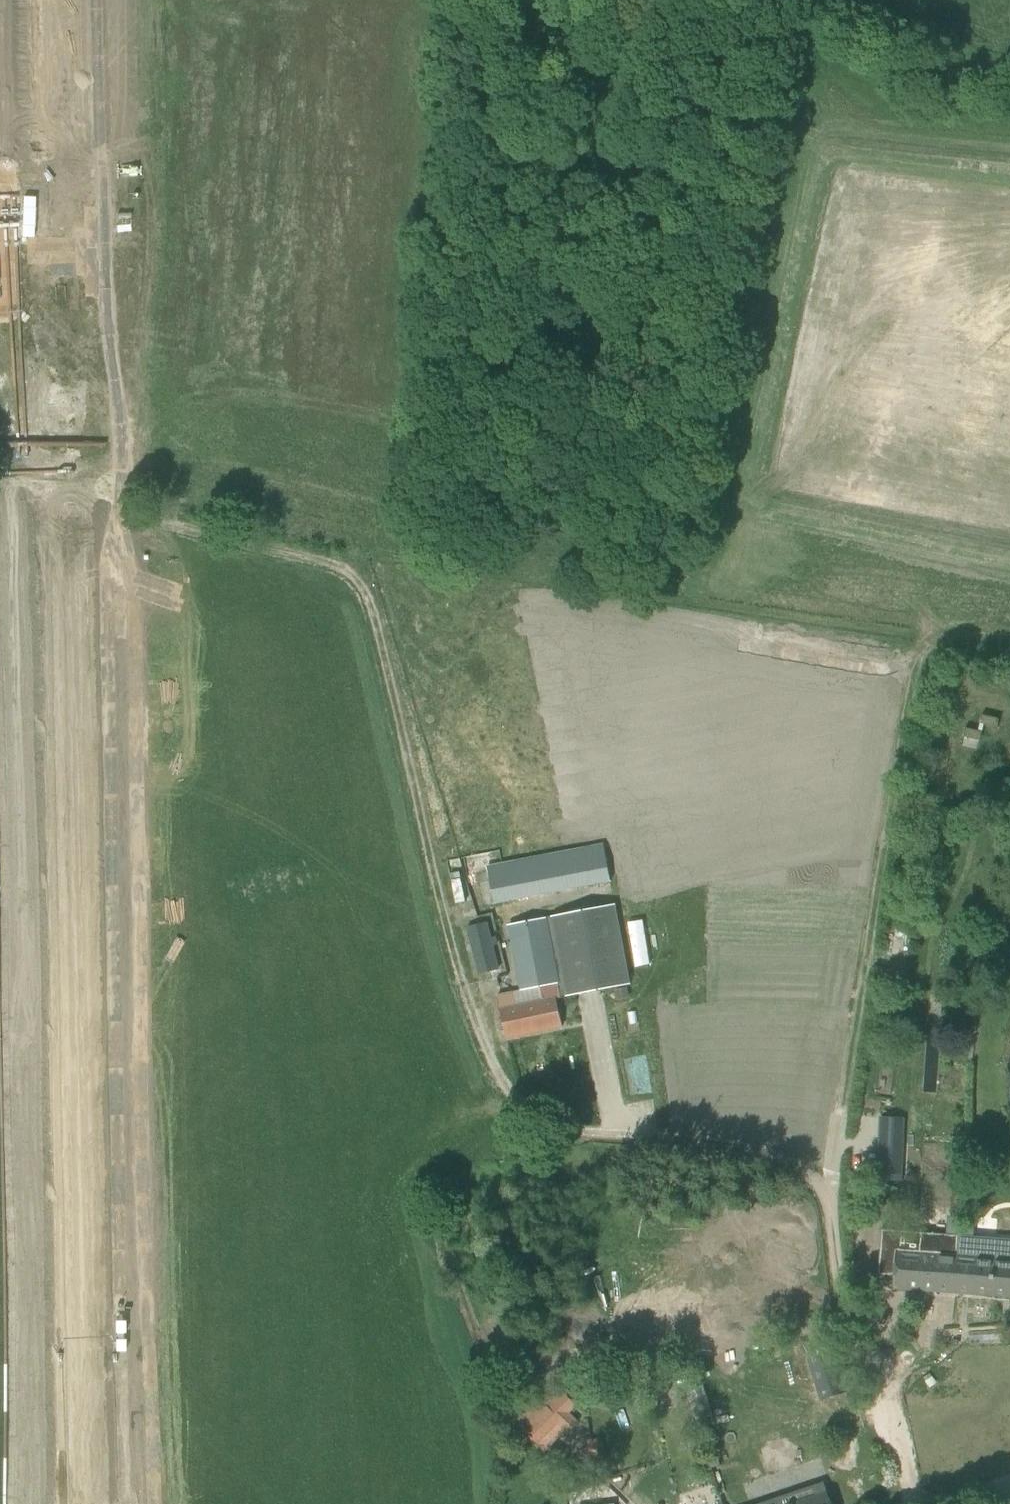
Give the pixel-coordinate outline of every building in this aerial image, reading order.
[(485,861),(490,900),(609,886),(604,846),(485,861)] [(631,984),(615,904),(546,918),(563,997),(631,984)] [(498,996),(507,1037),(561,1026),(555,999),(560,998),(543,918),(509,925),(523,991),(498,996)] [(485,923),(467,928),(479,974),(497,970),(485,923)] [(628,998),(626,989),(614,991),(616,1000),(628,998)] [(578,1035),(568,1037),(570,1050),(580,1048),(578,1035)] [(870,1056),(878,1058),(882,1040),(874,1039),(870,1056)] [(903,1119),(881,1118),(878,1180),(900,1181),(903,1119)] [(960,1257),(962,1241),(897,1236),(896,1251),(876,1249),(873,1286),(954,1293),(957,1256),(960,1257)] [(954,1293),(1009,1298),(1009,1260),(978,1257),(979,1243),(962,1241),(960,1257),(957,1256),(954,1293)] [(807,1354),(822,1401),(847,1393),(832,1346),(807,1354)] [(702,1358),(681,1365),(683,1374),(705,1368),(702,1358)] [(554,1427),(574,1406),(563,1395),(549,1409),(543,1403),(534,1412),(527,1405),(513,1419),(530,1436),(529,1438),(531,1439),(533,1438),(538,1443),(547,1433),(552,1437),(558,1431),(554,1427)] [(823,1483),(762,1503),(831,1503),(823,1483)]
